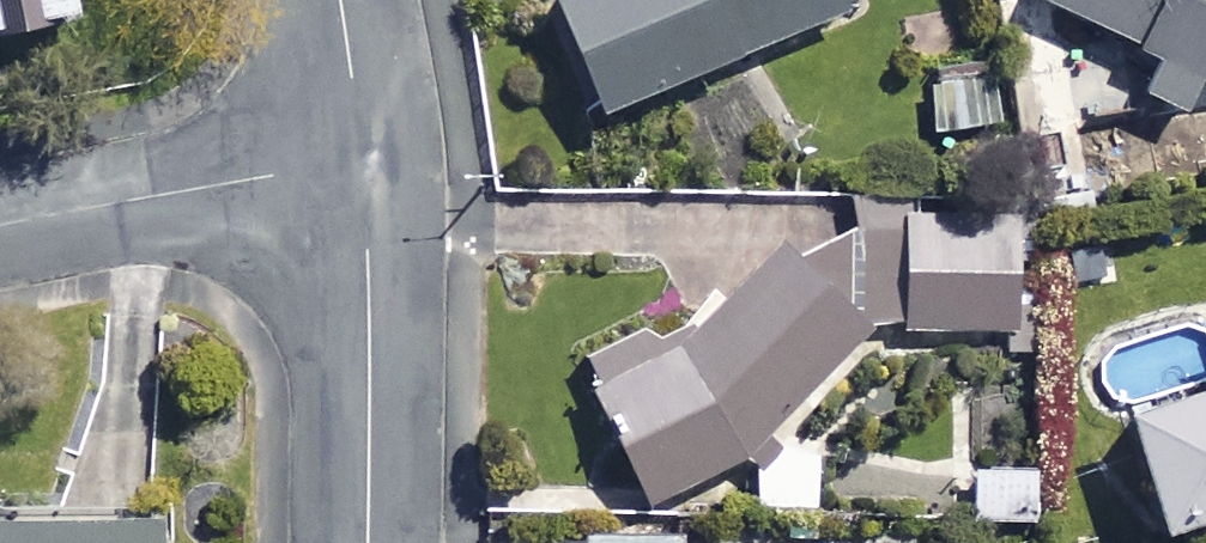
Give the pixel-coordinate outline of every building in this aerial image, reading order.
[(55,0),(0,0),(0,29),(58,17),(55,0)] [(585,115),(862,0),(537,0),(585,115)] [(1023,0),(1146,55),(1127,96),(1170,115),(1184,84),(1205,82),(1205,0),(1023,0)] [(993,217),(857,220),(860,333),(996,330),(993,217)] [(635,502),(757,450),(853,341),(815,252),(787,264),(778,243),(756,252),(682,325),(578,370),(635,502)] [(1104,419),(1141,533),(1205,512),(1205,386),(1104,419)] [(0,511),(0,542),(157,542),(156,513),(7,514),(0,511)] [(691,530),(575,530),(575,542),(691,542),(691,530)]
